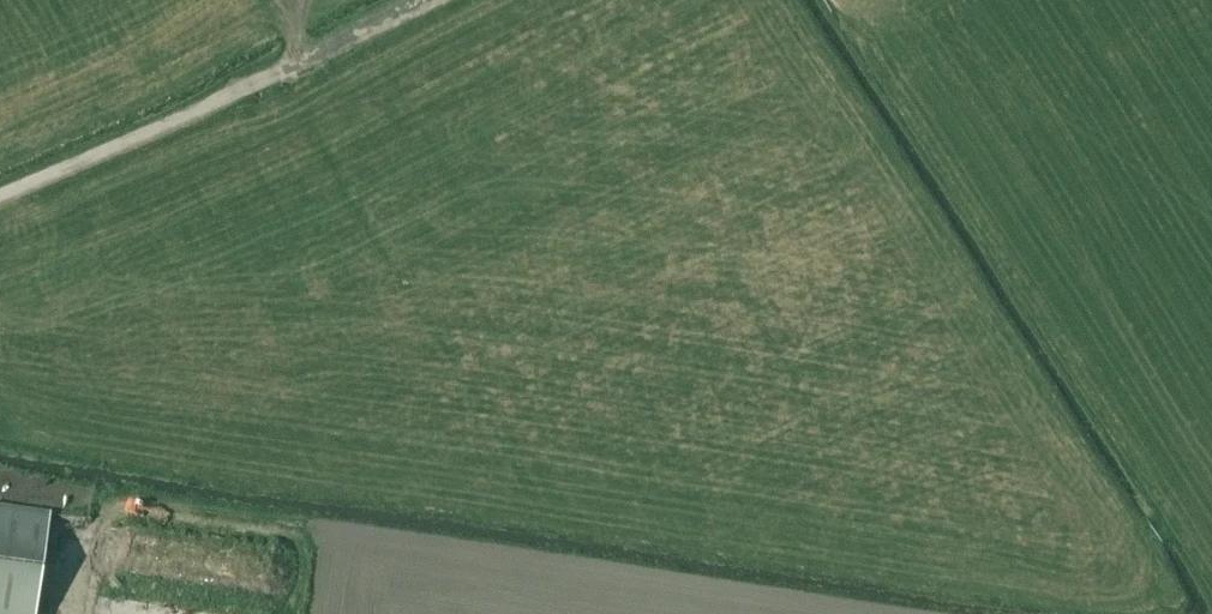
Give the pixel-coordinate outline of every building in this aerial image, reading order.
[(49,516),(0,509),(0,613),(35,613),(49,516)]
